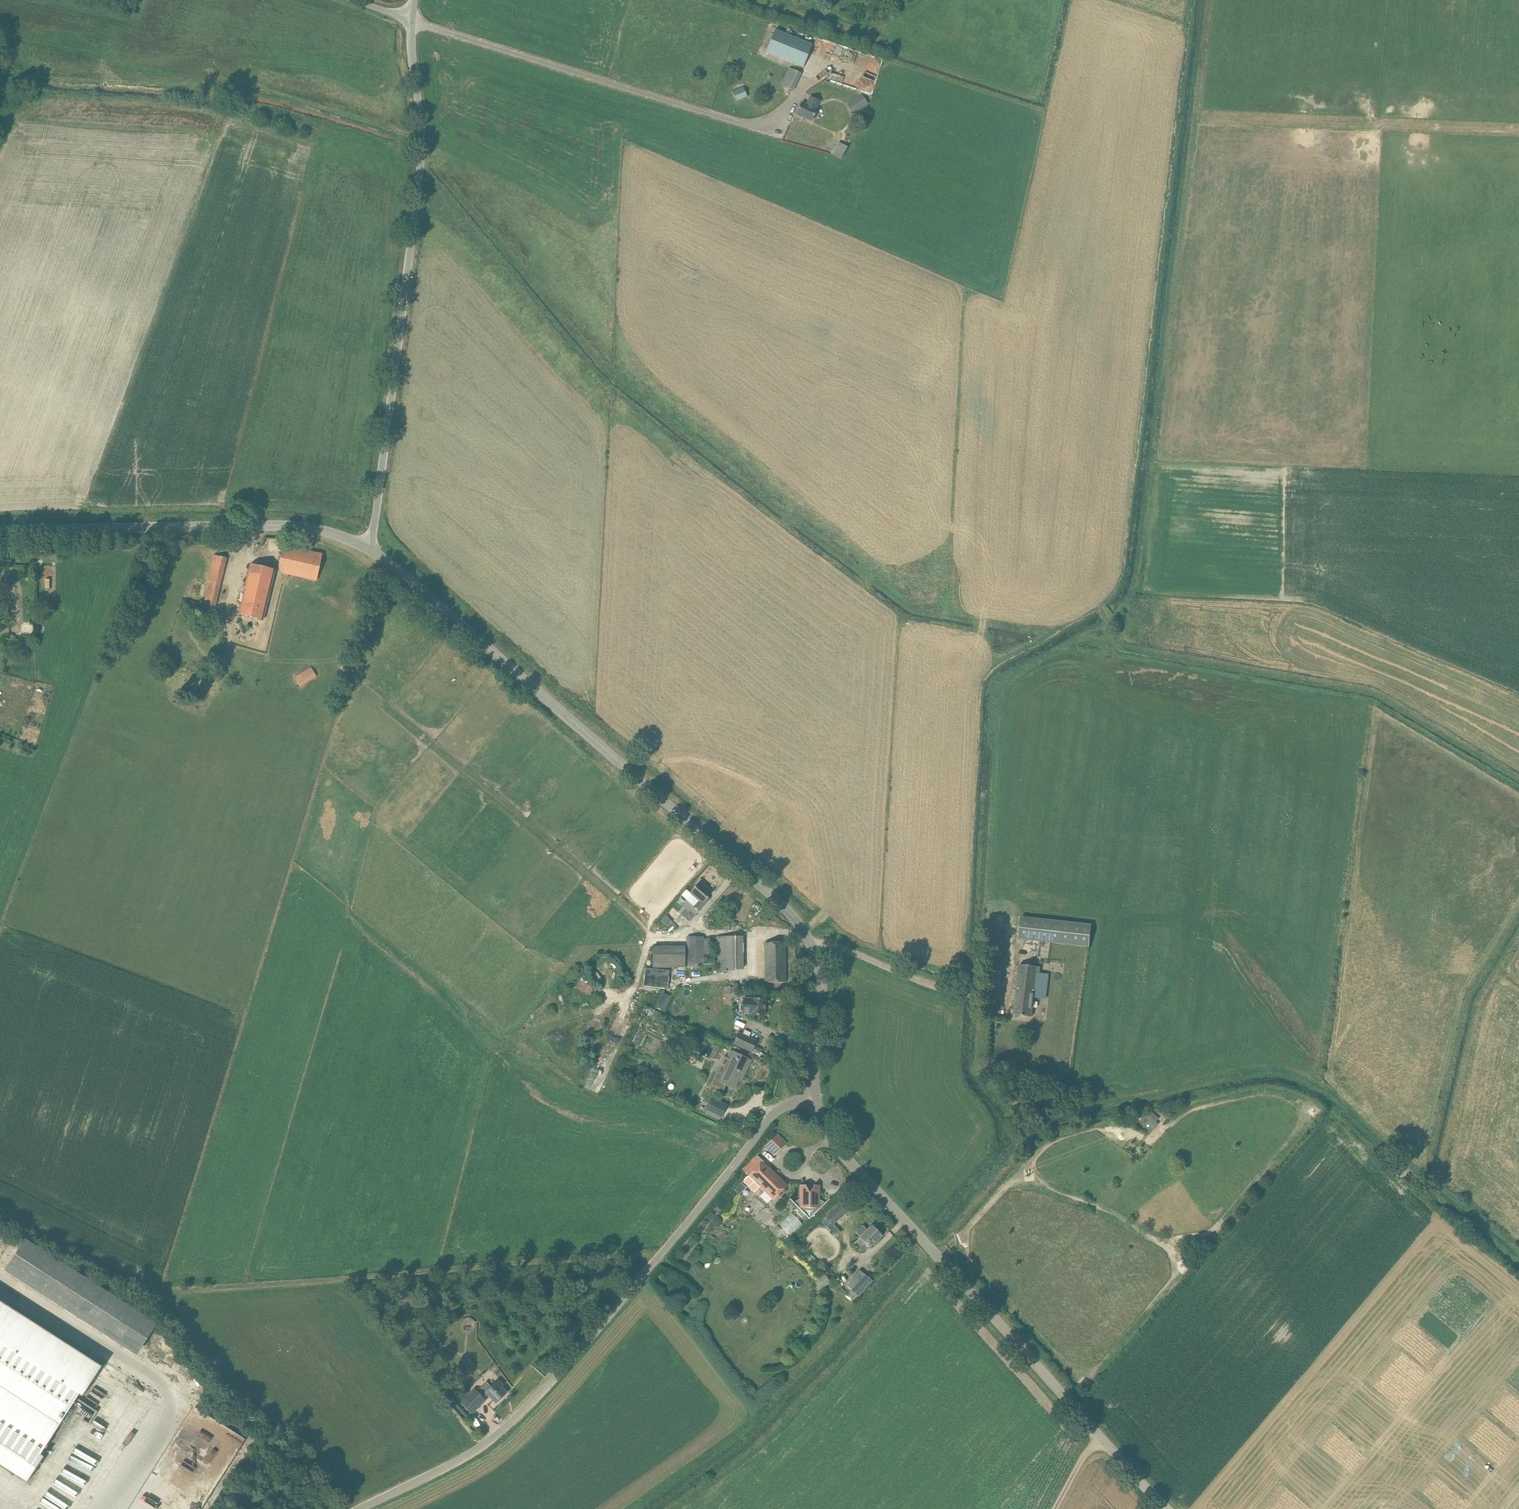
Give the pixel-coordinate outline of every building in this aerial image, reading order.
[(774,30),(767,53),(805,65),(812,42),(774,30)] [(801,74),(789,68),(781,85),(794,90),(801,74)] [(748,98),(743,86),(732,91),(736,103),(748,98)] [(868,104),(861,94),(847,104),(853,114),(868,104)] [(820,101),(809,96),(806,104),(802,102),(796,115),(811,122),(820,101)] [(847,147),(839,142),(832,154),(841,159),(847,147)] [(322,555),(284,546),(279,567),(285,573),(317,580),(322,555)] [(227,558),(214,555),(207,581),(209,581),(204,604),(215,607),(227,558)] [(275,570),(251,564),(238,615),(263,621),(275,570)] [(189,613),(183,609),(179,615),(185,619),(189,613)] [(317,676),(311,667),(295,678),(301,686),(317,676)] [(712,893),(699,882),(689,893),(691,895),(698,901),(693,908),(699,913),(710,899),(708,898),(712,893)] [(668,927),(673,922),(667,916),(662,922),(668,927)] [(1021,917),(1019,938),(1090,946),(1092,925),(1021,917)] [(744,968),(743,936),(717,937),(717,973),(744,968)] [(704,965),(704,937),(687,937),(688,965),(704,965)] [(785,983),(785,943),(766,943),(766,983),(785,983)] [(685,968),(685,946),(653,946),(653,968),(685,968)] [(1039,967),(1020,965),(1014,1015),(1032,1017),(1034,997),(1036,998),(1039,967)] [(669,971),(645,968),(643,986),(667,989),(669,971)] [(1046,1000),(1049,975),(1037,974),(1034,999),(1046,1000)] [(591,996),(594,988),(580,981),(576,988),(591,996)] [(662,992),(657,1006),(665,1009),(670,995),(662,992)] [(764,1016),(766,999),(752,998),(752,999),(744,999),(743,1006),(741,1006),(741,1012),(743,1012),(743,1014),(764,1016)] [(645,1050),(642,1054),(652,1059),(662,1041),(641,1029),(633,1043),(645,1050)] [(757,1041),(739,1033),(734,1044),(752,1052),(757,1041)] [(711,1084),(723,1090),(725,1084),(734,1088),(748,1059),(730,1051),(727,1057),(730,1059),(722,1075),(716,1072),(711,1084)] [(595,1083),(603,1076),(596,1068),(588,1075),(595,1083)] [(706,1113),(720,1120),(727,1105),(713,1099),(706,1113)] [(1151,1132),(1158,1124),(1147,1115),(1140,1123),(1151,1132)] [(777,1132),(764,1144),(774,1155),(787,1142),(777,1132)] [(787,1185),(757,1155),(742,1169),(749,1176),(743,1181),(754,1192),(760,1187),(773,1200),(787,1185)] [(740,1181),(735,1190),(741,1193),(746,1185),(740,1181)] [(806,1185),(801,1185),(801,1198),(794,1202),(810,1218),(826,1203),(820,1200),(820,1185),(814,1185),(814,1186),(810,1193),(806,1186),(806,1185)] [(846,1211),(841,1205),(822,1223),(826,1227),(846,1211)] [(881,1236),(872,1226),(854,1243),(863,1253),(869,1247),(881,1236)] [(5,1271),(137,1355),(157,1324),(25,1239),(5,1271)] [(693,1268),(699,1274),(705,1267),(699,1262),(693,1268)] [(847,1286),(852,1290),(851,1291),(858,1297),(872,1280),(866,1275),(865,1275),(861,1271),(847,1286)] [(814,1282),(819,1290),(828,1284),(823,1276),(814,1282)] [(507,1302),(514,1301),(513,1289),(506,1290),(507,1302)] [(33,1473),(27,1481),(28,1482),(44,1457),(41,1455),(79,1395),(83,1397),(102,1367),(0,1301),(0,1452),(33,1473)] [(475,1388),(461,1401),(472,1413),(485,1400),(483,1398),(487,1394),(496,1403),(506,1393),(501,1388),(503,1386),(498,1381),(492,1387),(487,1381),(478,1391),(475,1388)] [(37,1508),(68,1508),(76,1492),(51,1480),(37,1508)]
